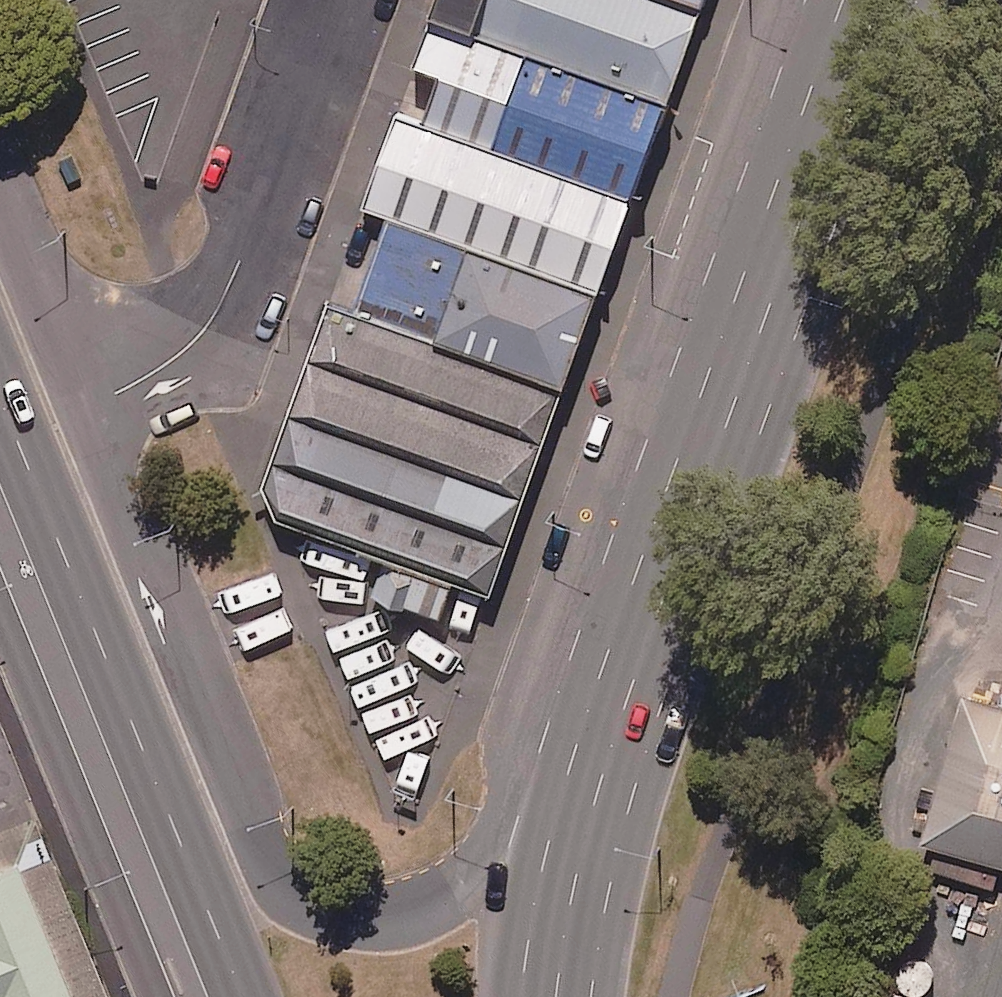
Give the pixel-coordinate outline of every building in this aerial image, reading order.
[(667,92),(697,0),(428,0),(426,5),(667,92)] [(389,213),(597,287),(667,92),(426,5),(406,62),(434,73),(420,113),(391,103),(356,201),(389,213)] [(355,308),(562,382),(597,287),(389,213),(355,308)] [(355,308),(324,298),(260,481),(275,516),(489,589),(562,382),(355,308)] [(961,697),(919,847),(1001,870),(1001,708),(961,697)] [(31,820),(0,832),(0,996),(102,996),(31,820)]
